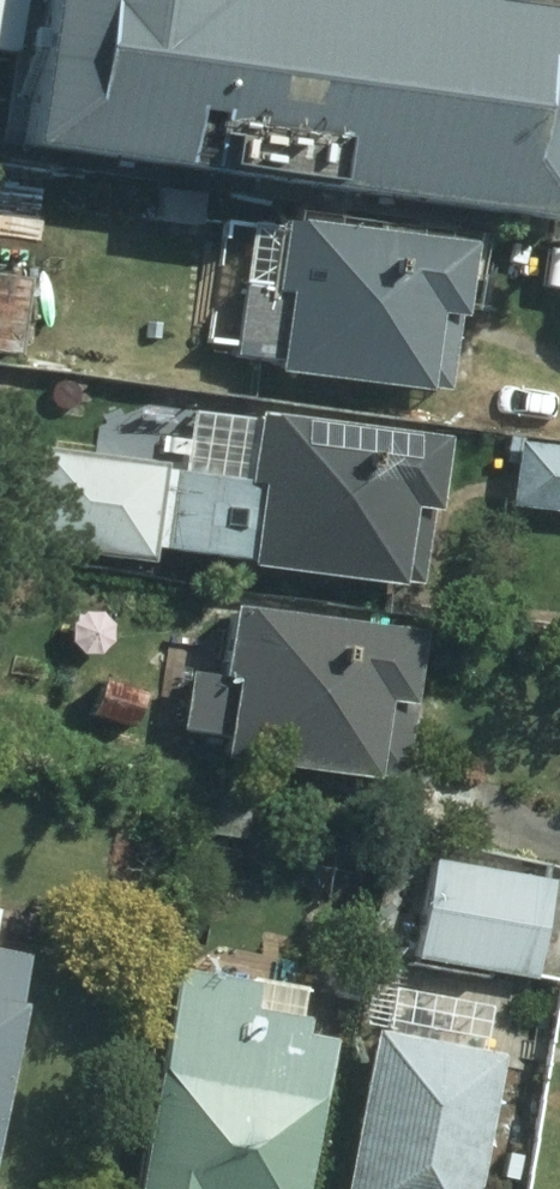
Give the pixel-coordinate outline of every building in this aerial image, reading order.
[(26,141),(559,217),(559,5),(524,0),(46,0),(26,141)] [(452,394),(472,240),(297,217),(287,291),(245,285),(235,352),(278,358),(276,369),(452,394)] [(171,470),(163,546),(423,585),(446,433),(257,408),(250,479),(171,470)] [(510,505),(559,510),(559,447),(517,443),(510,505)] [(163,546),(171,470),(36,457),(25,562),(162,578),(163,546)] [(401,776),(421,627),(232,601),(220,677),(236,679),(234,688),(216,684),(218,673),(189,669),(181,728),(226,734),(223,752),(401,776)] [(146,690),(96,676),(87,714),(135,727),(146,690)] [(255,798),(213,790),(206,831),(249,837),(255,798)] [(556,863),(437,839),(415,954),(534,978),(556,863)] [(0,948),(0,1083),(27,954),(0,948)] [(179,965),(139,1188),(302,1188),(329,1035),(301,1030),(303,1016),(252,1007),(257,979),(179,965)] [(375,1030),(346,1188),(481,1188),(504,1055),(375,1030)]
